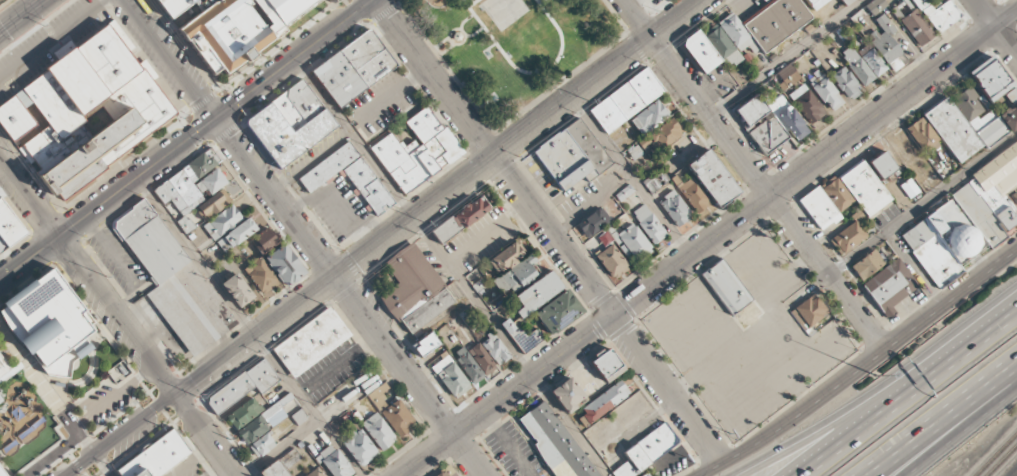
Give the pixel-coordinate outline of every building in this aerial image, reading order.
[(171,19),(194,2),(199,13),(179,29),(187,42),(189,41),(214,75),(222,69),(226,75),(287,32),(285,28),(323,0),(157,0),(171,19)] [(204,9),(198,0),(194,3),(196,6),(173,22),(177,29),(204,9)] [(798,0),(774,0),(740,24),(732,12),(717,22),(738,52),(748,46),(753,53),(760,48),(763,53),(812,19),(798,0)] [(827,0),(805,0),(813,11),(827,0)] [(842,8),(854,0),(837,0),(842,8)] [(883,0),(873,0),(865,6),(873,16),(887,5),(883,0)] [(916,6),(911,9),(906,0),(905,0),(893,7),(916,47),(934,38),(916,6)] [(936,35),(961,17),(949,0),(947,0),(935,9),(929,0),(912,0),(936,35)] [(908,62),(890,35),(895,31),(884,14),(875,20),(881,30),(869,37),(892,72),(908,62)] [(0,107),(0,124),(47,190),(55,186),(64,201),(109,169),(107,166),(176,114),(153,81),(158,78),(145,59),(138,65),(128,52),(135,48),(114,20),(0,107)] [(706,36),(729,68),(742,58),(719,27),(706,36)] [(396,67),(370,29),(312,69),(337,107),(396,67)] [(721,61),(697,30),(680,43),(704,74),(721,61)] [(862,87),(873,80),(852,46),(841,53),(862,87)] [(887,71),(875,48),(862,55),(874,77),(887,71)] [(990,102),(1012,87),(991,56),(968,71),(990,102)] [(801,79),(790,63),(776,73),(782,82),(778,85),(782,92),(801,79)] [(845,99),(859,91),(845,66),(831,74),(845,99)] [(588,109),(606,134),(665,93),(647,68),(588,109)] [(842,105),(826,72),(816,76),(818,79),(812,81),(827,112),(842,105)] [(337,128),(303,79),(242,121),(269,160),(272,158),(279,169),(337,128)] [(824,116),(807,83),(790,93),(807,125),(824,116)] [(958,164),(984,145),(986,147),(1008,132),(992,109),(986,112),(966,84),(948,96),(947,95),(922,113),(958,164)] [(1016,100),(1016,92),(1014,88),(1005,95),(1012,104),(1016,100)] [(735,110),(763,154),(789,138),(760,94),(735,110)] [(795,142),(808,133),(781,94),(768,103),(795,142)] [(630,118),(641,136),(669,118),(658,100),(630,118)] [(999,118),(1011,133),(1016,128),(1016,104),(999,118)] [(371,147),(403,194),(462,154),(429,105),(405,121),(416,138),(403,148),(392,132),(371,147)] [(940,143),(921,117),(905,128),(924,155),(940,143)] [(612,165),(580,118),(532,150),(561,192),(585,176),(588,181),(612,165)] [(647,133),(656,151),(684,136),(675,119),(647,133)] [(394,204),(350,141),(298,178),(309,193),(343,170),(376,217),(394,204)] [(938,290),(965,271),(959,263),(987,244),(990,249),(1008,236),(1005,232),(1015,225),(1016,226),(1016,211),(1005,194),(1016,186),(1016,147),(897,232),(938,290)] [(153,188),(171,214),(178,210),(182,216),(205,200),(192,182),(221,163),(211,148),(153,188)] [(686,164),(716,208),(739,193),(708,149),(686,164)] [(896,169),(884,151),(868,162),(881,179),(896,169)] [(891,200),(862,160),(838,178),(868,217),(891,200)] [(206,189),(211,195),(228,183),(217,168),(195,184),(201,193),(206,189)] [(650,193),(666,183),(658,171),(643,181),(650,193)] [(799,201),(822,232),(841,217),(838,213),(854,201),(834,174),(799,201)] [(711,204),(693,176),(677,186),(695,214),(711,204)] [(919,192),(911,178),(900,185),(908,199),(919,192)] [(634,192),(629,185),(615,194),(620,202),(634,192)] [(232,201),(222,188),(195,208),(205,221),(232,201)] [(675,228),(692,218),(675,190),(659,200),(675,228)] [(0,198),(0,254),(27,235),(2,197),(0,198)] [(431,229),(440,243),(490,210),(481,197),(431,229)] [(236,325),(146,198),(111,223),(156,286),(146,294),(191,358),(236,325)] [(654,245),(667,235),(644,204),(631,213),(654,245)] [(243,221),(233,205),(202,224),(212,240),(243,221)] [(611,221),(601,207),(577,224),(587,238),(611,221)] [(177,222),(186,234),(194,228),(186,216),(177,222)] [(216,240),(223,252),(257,231),(250,219),(216,240)] [(841,255),(867,236),(855,220),(829,240),(841,255)] [(612,238),(627,257),(631,253),(638,261),(653,250),(632,222),(612,238)] [(279,244),(269,228),(250,239),(260,255),(279,244)] [(455,303),(415,243),(366,276),(407,336),(455,303)] [(495,273),(523,257),(516,243),(487,259),(495,273)] [(265,256),(283,288),(305,276),(287,244),(265,256)] [(610,280),(628,271),(614,244),(596,254),(610,280)] [(885,266),(876,250),(850,265),(859,280),(885,266)] [(502,293),(510,287),(514,293),(540,272),(534,264),(537,261),(530,253),(493,282),(502,293)] [(243,270),(263,295),(279,282),(259,257),(243,270)] [(701,274),(732,316),(753,301),(722,258),(701,274)] [(891,307),(919,286),(898,258),(862,285),(887,319),(896,313),(891,307)] [(0,310),(14,328),(29,349),(51,375),(73,379),(76,363),(107,340),(89,315),(92,313),(59,267),(0,310)] [(522,307),(516,312),(521,319),(563,288),(550,270),(515,297),(522,307)] [(222,282),(237,308),(253,299),(238,272),(222,282)] [(551,336),(584,311),(567,289),(534,313),(551,336)] [(829,313),(815,294),(791,310),(805,329),(829,313)] [(351,336),(330,306),(272,348),(293,378),(351,336)] [(500,323),(523,354),(544,339),(536,329),(527,336),(518,325),(514,328),(507,318),(500,323)] [(481,340),(496,367),(510,359),(495,332),(481,340)] [(439,346),(432,333),(412,344),(419,357),(439,346)] [(467,351),(486,376),(497,367),(478,343),(467,351)] [(453,354),(475,384),(484,377),(462,347),(453,354)] [(590,362),(606,383),(624,369),(608,348),(590,362)] [(18,375),(0,389),(0,351),(18,375)] [(454,399),(471,388),(447,355),(431,367),(454,399)] [(217,415),(255,387),(260,394),(279,380),(263,358),(206,400),(217,415)] [(586,398),(569,377),(550,392),(566,413),(586,398)] [(581,408),(585,414),(578,419),(584,427),(631,395),(620,380),(581,408)] [(398,399),(389,406),(381,395),(389,389),(384,383),(367,395),(398,437),(416,424),(398,399)] [(261,413),(271,427),(287,417),(281,407),(293,399),(290,393),(261,413)] [(234,430),(263,412),(254,398),(226,415),(234,430)] [(558,475),(598,475),(546,400),(518,419),(558,475)] [(307,418),(301,409),(291,416),(298,425),(307,418)] [(397,439),(376,412),(361,424),(382,451),(397,439)] [(248,446),(270,428),(259,414),(237,432),(248,446)] [(628,460),(611,472),(614,475),(632,475),(680,444),(665,423),(622,452),(628,460)] [(122,475),(160,475),(191,453),(172,428),(117,469),(122,475)] [(341,442),(361,467),(379,454),(359,428),(341,442)] [(276,445),(267,433),(249,446),(258,458),(276,445)] [(352,475),(334,444),(317,454),(330,475),(350,475),(352,475)] [(288,468),(301,458),(294,448),(281,458),(288,468)] [(277,459),(259,472),(262,475),(289,475),(277,459)] [(0,463),(10,475),(0,475),(0,463)] [(449,465),(435,475),(457,475),(449,465)] [(319,467),(304,475),(324,475),(319,467)]
